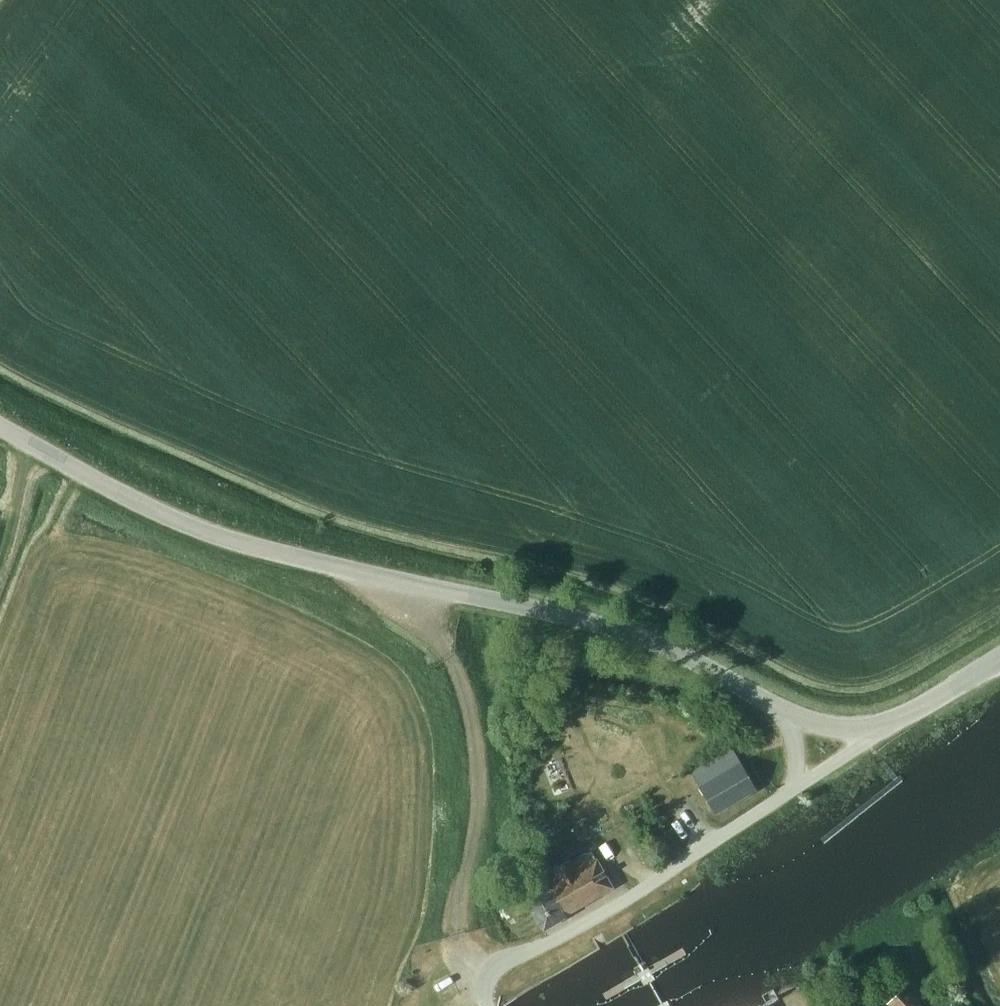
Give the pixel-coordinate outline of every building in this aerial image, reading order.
[(540,746),(538,737),(526,739),(527,748),(540,746)] [(742,763),(733,748),(692,772),(700,787),(715,813),(757,789),(742,763)] [(613,887),(592,852),(572,863),(569,859),(553,869),(556,873),(544,880),(543,878),(522,890),(545,929),(565,917),(565,915),(613,887)] [(635,975),(642,988),(657,979),(649,966),(643,970),(635,975)] [(905,987),(888,1002),(892,1005),(923,1005),(905,987)]
